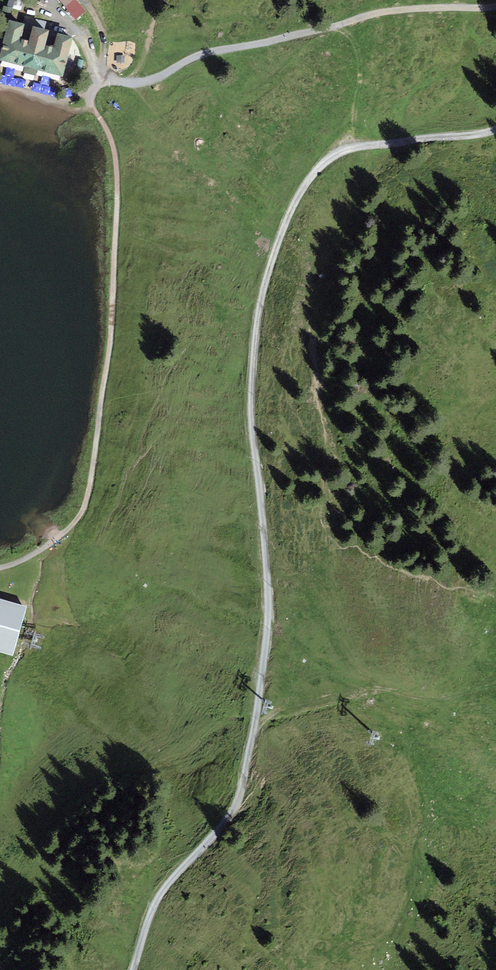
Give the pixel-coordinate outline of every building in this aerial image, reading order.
[(78,0),(58,0),(72,16),(83,6),(78,0)] [(10,18),(0,55),(0,59),(65,76),(76,36),(61,32),(57,47),(48,45),(52,30),(35,26),(31,41),(23,39),(28,23),(10,18)] [(0,600),(0,654),(10,656),(23,607),(0,600)]
